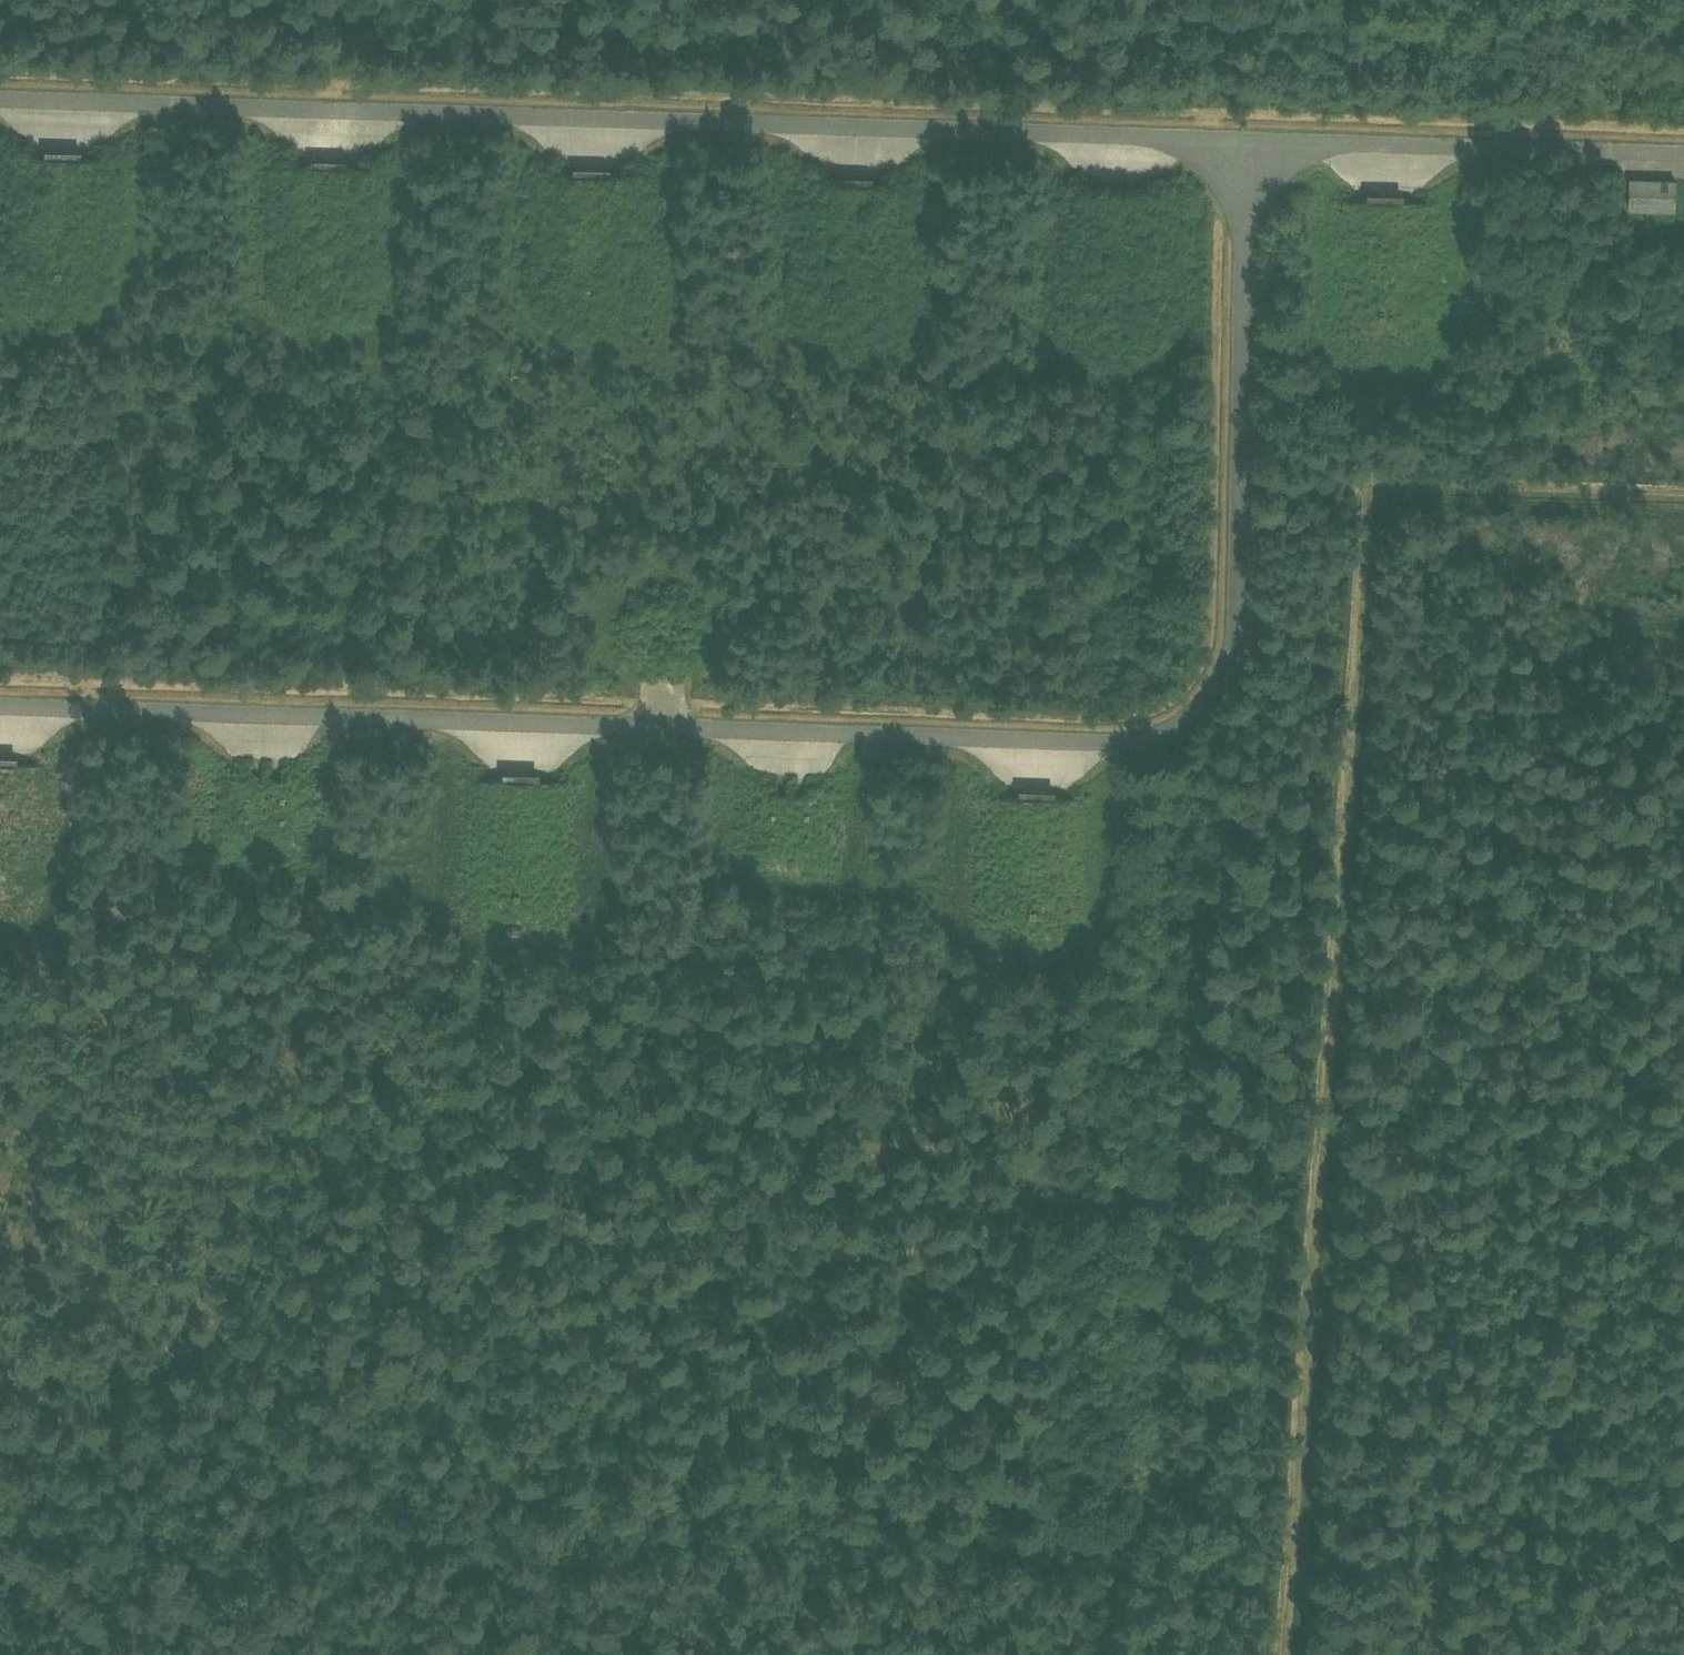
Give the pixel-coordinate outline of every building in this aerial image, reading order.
[(1629,219),(1679,219),(1679,187),(1629,187),(1629,219)]
